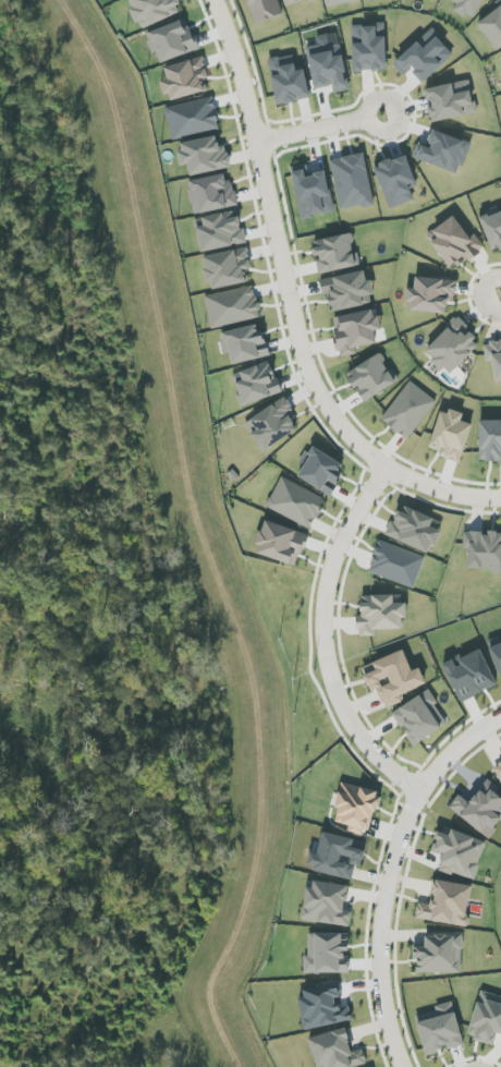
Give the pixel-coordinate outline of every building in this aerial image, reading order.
[(139,29),(182,13),(177,0),(130,0),(133,8),(131,9),(139,29)] [(255,24),(284,14),(279,0),(246,0),(255,24)] [(485,0),(451,0),(457,4),(454,9),(472,20),(485,0)] [(497,51),(500,48),(500,0),(499,0),(495,3),(499,8),(477,24),(497,51)] [(152,54),(159,52),(162,62),(198,50),(192,29),(186,30),(182,21),(145,33),(152,54)] [(385,25),(351,26),(353,72),(387,71),(385,25)] [(404,76),(411,70),(422,83),(454,55),(431,29),(393,64),(404,76)] [(314,89),(333,87),(334,93),(348,91),(342,43),(309,48),(314,89)] [(305,70),(296,71),(293,55),(269,59),(272,77),(277,105),(310,99),(305,70)] [(164,67),(167,80),(163,81),(168,101),(208,91),(205,79),(209,78),(204,57),(164,67)] [(424,89),(426,101),(428,101),(432,122),(475,114),(470,81),(424,89)] [(213,133),(211,110),(188,111),(190,134),(213,133)] [(182,114),(170,118),(173,130),(186,127),(182,114)] [(471,143),(434,130),(428,147),(418,144),(412,159),(460,175),(471,143)] [(182,166),(188,165),(190,176),(231,168),(227,147),(219,149),(217,136),(178,144),(182,166)] [(364,153),(330,161),(341,211),(375,204),(364,153)] [(390,210),(414,200),(410,189),(418,186),(405,155),(373,168),(390,210)] [(301,220),(335,214),(327,171),(309,175),(307,165),(292,167),(301,220)] [(238,206),(233,182),(227,183),(225,174),(188,182),(195,215),(238,206)] [(479,217),(493,253),(500,249),(500,209),(479,217)] [(195,219),(200,252),(244,245),(238,211),(195,219)] [(432,231),(437,238),(431,243),(452,271),(485,248),(475,234),(469,238),(454,216),(432,231)] [(312,241),(315,259),(316,259),(319,274),(360,266),(358,253),(355,253),(351,234),(312,241)] [(209,290),(249,282),(247,271),(252,270),(248,248),(203,257),(209,290)] [(319,280),(322,294),(328,293),(332,312),(374,303),(369,279),(366,280),(364,271),(319,280)] [(446,314),(447,302),(454,303),(457,281),(416,276),(414,289),(409,288),(406,310),(446,314)] [(205,295),(211,328),(260,319),(254,286),(205,295)] [(377,344),(374,331),(380,330),(375,309),(332,318),(340,358),(358,354),(357,348),(377,344)] [(424,351),(449,376),(481,343),(456,319),(424,351)] [(220,333),(224,354),(230,353),(232,365),(268,357),(261,324),(220,333)] [(500,382),(500,342),(484,344),(486,362),(493,362),(495,382),(500,382)] [(345,374),(355,389),(356,389),(364,402),(398,382),(381,353),(345,374)] [(236,383),(241,396),(237,398),(241,407),(281,393),(270,361),(240,372),(243,381),(236,383)] [(407,440),(437,402),(411,381),(381,420),(407,440)] [(251,434),(262,452),(298,430),(290,418),(296,415),(285,398),(250,419),(257,430),(251,434)] [(472,425),(461,421),(463,415),(441,409),(428,452),(461,462),(472,425)] [(499,461),(499,466),(500,465),(500,420),(479,421),(480,462),(499,461)] [(330,496),(347,467),(315,448),(298,476),(330,496)] [(267,510),(313,529),(326,497),(279,478),(267,510)] [(385,535),(429,554),(443,523),(403,505),(395,523),(391,521),(385,535)] [(308,535),(264,521),(254,553),(298,567),(308,535)] [(469,571),(500,572),(500,532),(489,532),(489,533),(464,533),(463,549),(469,550),(469,571)] [(425,558),(380,540),(368,572),(413,589),(425,558)] [(404,595),(361,595),(361,615),(357,615),(357,636),(375,636),(375,630),(404,630),(404,595)] [(490,648),(500,679),(500,644),(490,648)] [(455,660),(455,659),(443,664),(460,703),(497,686),(481,649),(455,660)] [(361,666),(370,693),(378,690),(384,708),(404,702),(401,694),(426,685),(421,668),(411,671),(405,652),(361,666)] [(391,713),(399,727),(402,726),(414,746),(449,725),(428,691),(391,713)] [(500,823),(500,798),(495,794),(500,788),(486,778),(473,795),(464,789),(449,809),(489,839),(500,823)] [(341,783),(335,808),(339,809),(335,822),(349,826),(347,832),(368,837),(379,793),(341,783)] [(487,842),(452,830),(450,836),(438,832),(432,851),(444,855),(439,869),(473,881),(487,842)] [(367,842),(323,832),(321,843),(313,841),(307,869),(352,880),(356,866),(361,867),(367,842)] [(350,927),(352,912),(345,911),(349,886),(307,880),(301,921),(350,927)] [(473,886),(435,880),(431,905),(418,902),(415,918),(465,927),(473,886)] [(415,973),(463,972),(462,933),(426,933),(426,948),(415,948),(415,973)] [(347,935),(310,935),(310,958),(306,958),(306,973),(349,972),(349,958),(347,958),(347,935)] [(306,1028),(351,1020),(349,1007),(336,1009),(334,998),(341,997),(339,984),(305,990),(307,999),(301,1001),(306,1028)] [(497,1034),(500,1035),(500,996),(480,991),(468,1038),(494,1044),(497,1034)] [(425,1055),(448,1050),(463,1046),(453,1004),(429,1009),(431,1020),(418,1023),(425,1055)] [(363,1049),(352,1052),(347,1029),(308,1038),(315,1066),(361,1066),(367,1066),(363,1049)]
